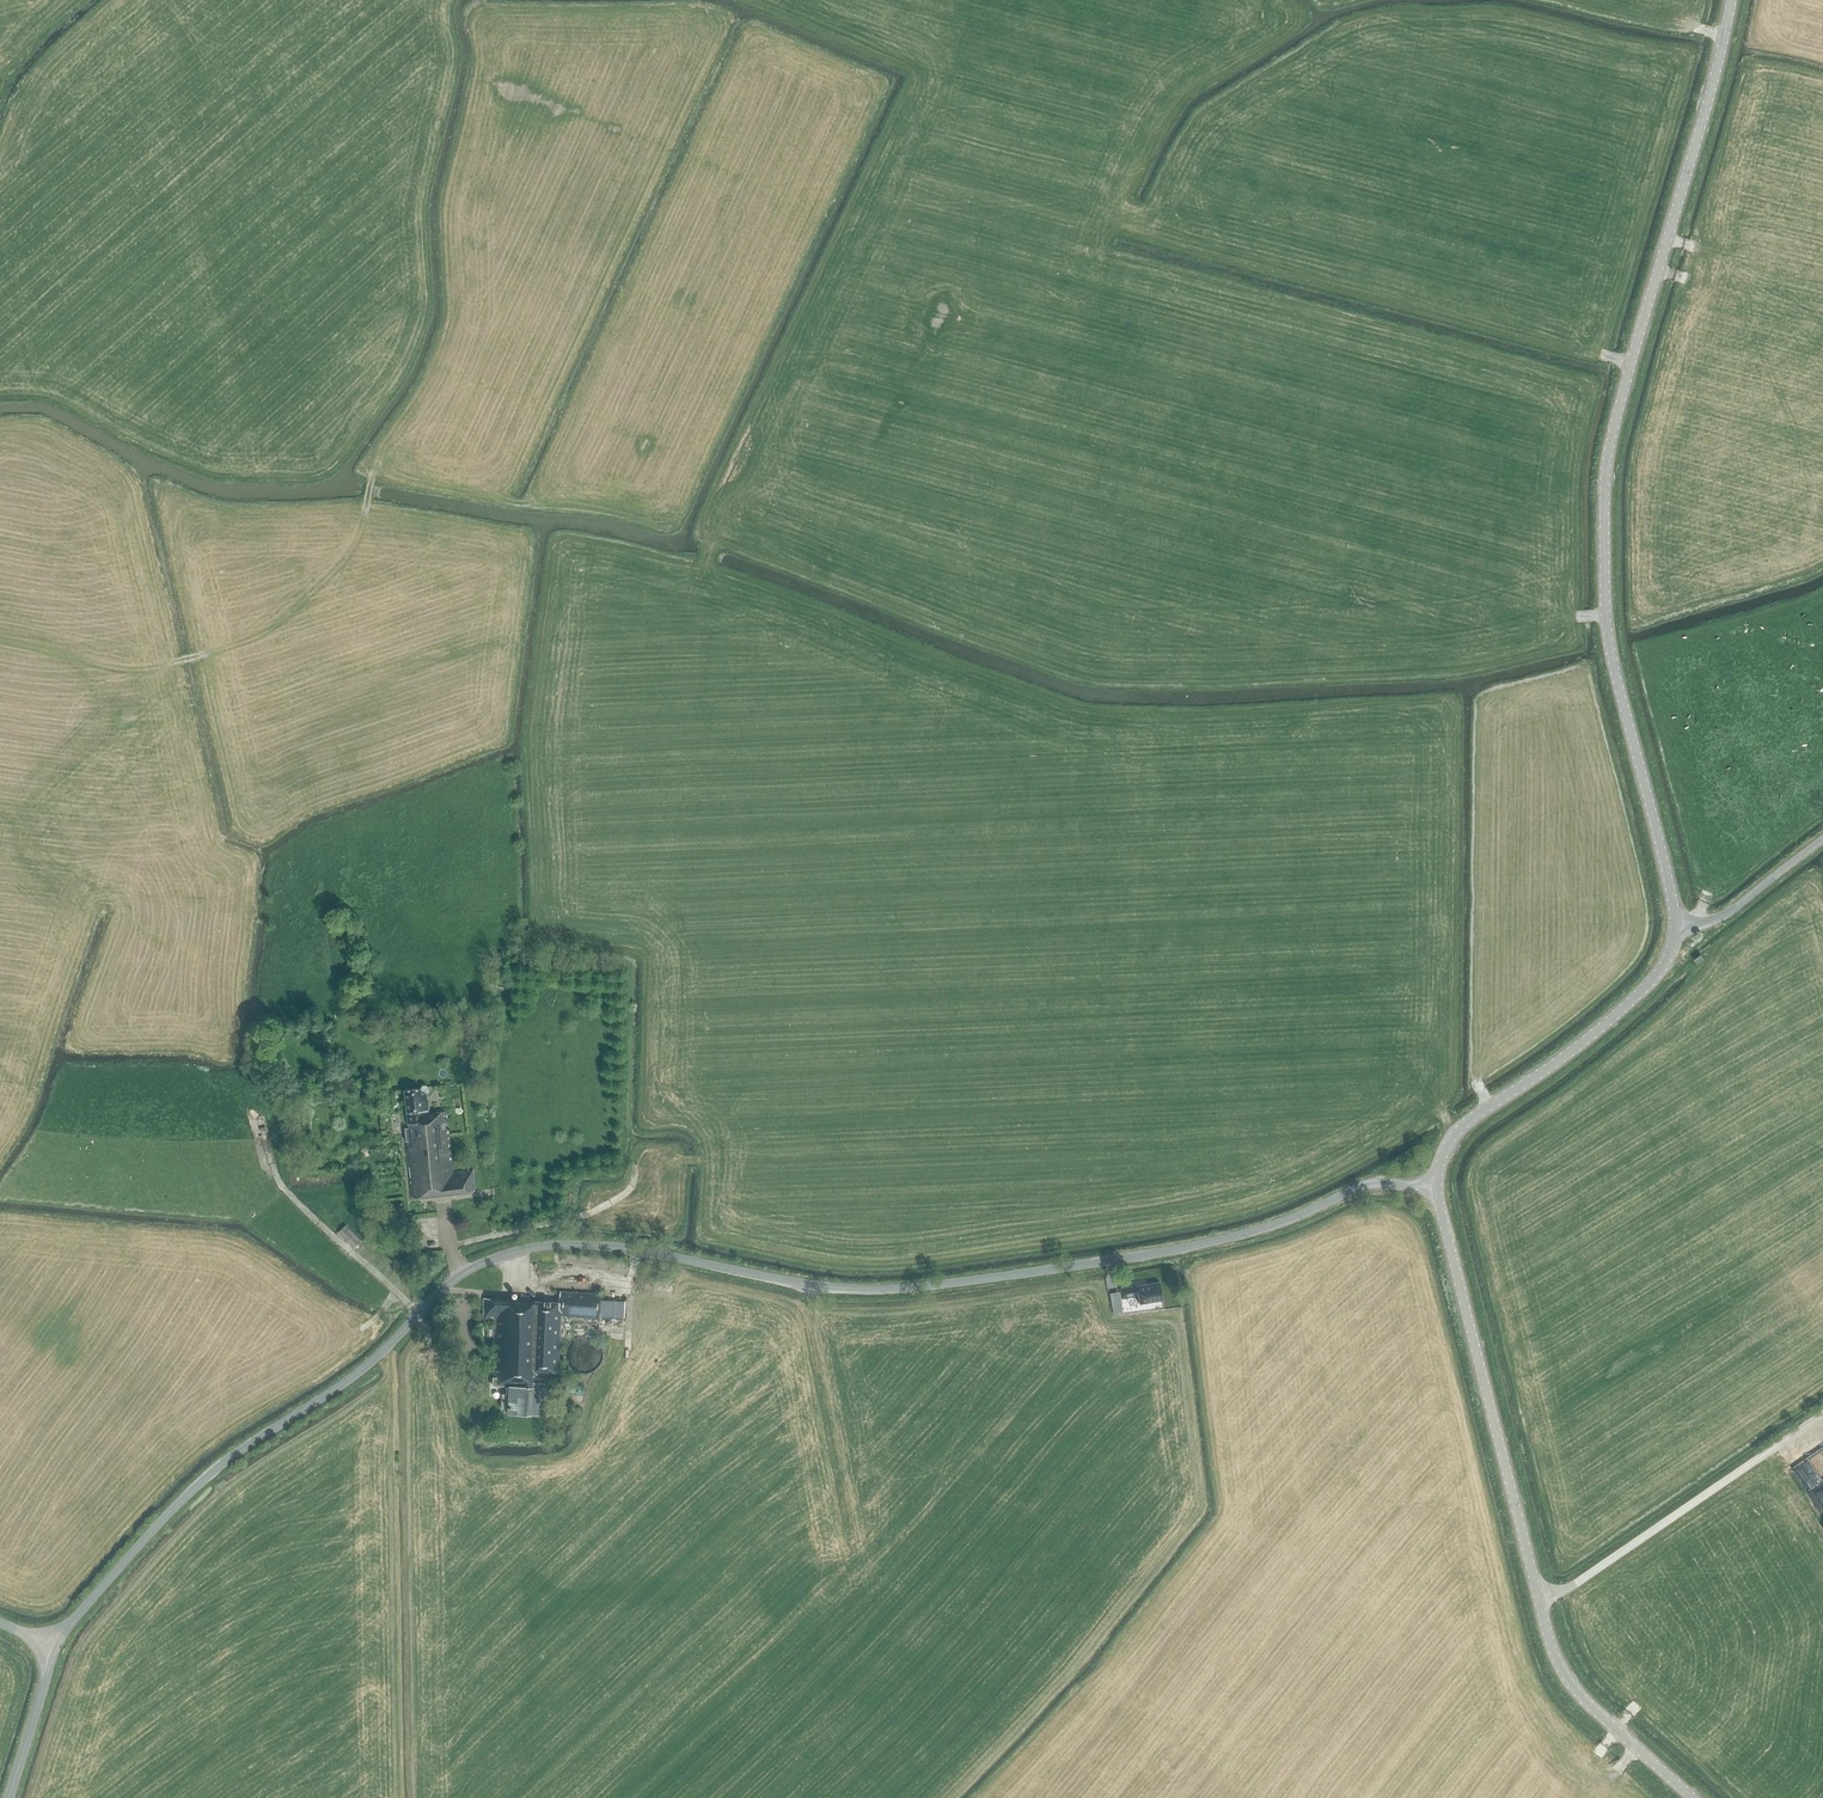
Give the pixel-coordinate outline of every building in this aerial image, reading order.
[(1698,963),(1704,959),(1701,955),(1695,960),(1698,963)] [(412,1198),(474,1190),(473,1170),(453,1172),(447,1111),(429,1113),(426,1093),(429,1090),(429,1087),(426,1085),(423,1085),(421,1088),(421,1089),(404,1091),(408,1124),(409,1124),(410,1127),(405,1128),(412,1198)] [(361,1240),(346,1225),(338,1233),(353,1248),(361,1240)] [(1162,1300),(1159,1281),(1120,1288),(1122,1298),(1138,1295),(1140,1304),(1162,1300)] [(600,1318),(601,1294),(564,1292),(561,1292),(559,1302),(485,1298),(485,1321),(496,1322),(493,1385),(510,1386),(509,1394),(502,1394),(502,1408),(509,1408),(508,1413),(539,1415),(540,1398),(544,1399),(544,1382),(542,1382),(542,1374),(558,1374),(561,1316),(600,1318)] [(625,1301),(601,1300),(600,1317),(624,1318),(625,1301)] [(1795,1471),(1815,1499),(1822,1493),(1822,1451),(1795,1471)]
